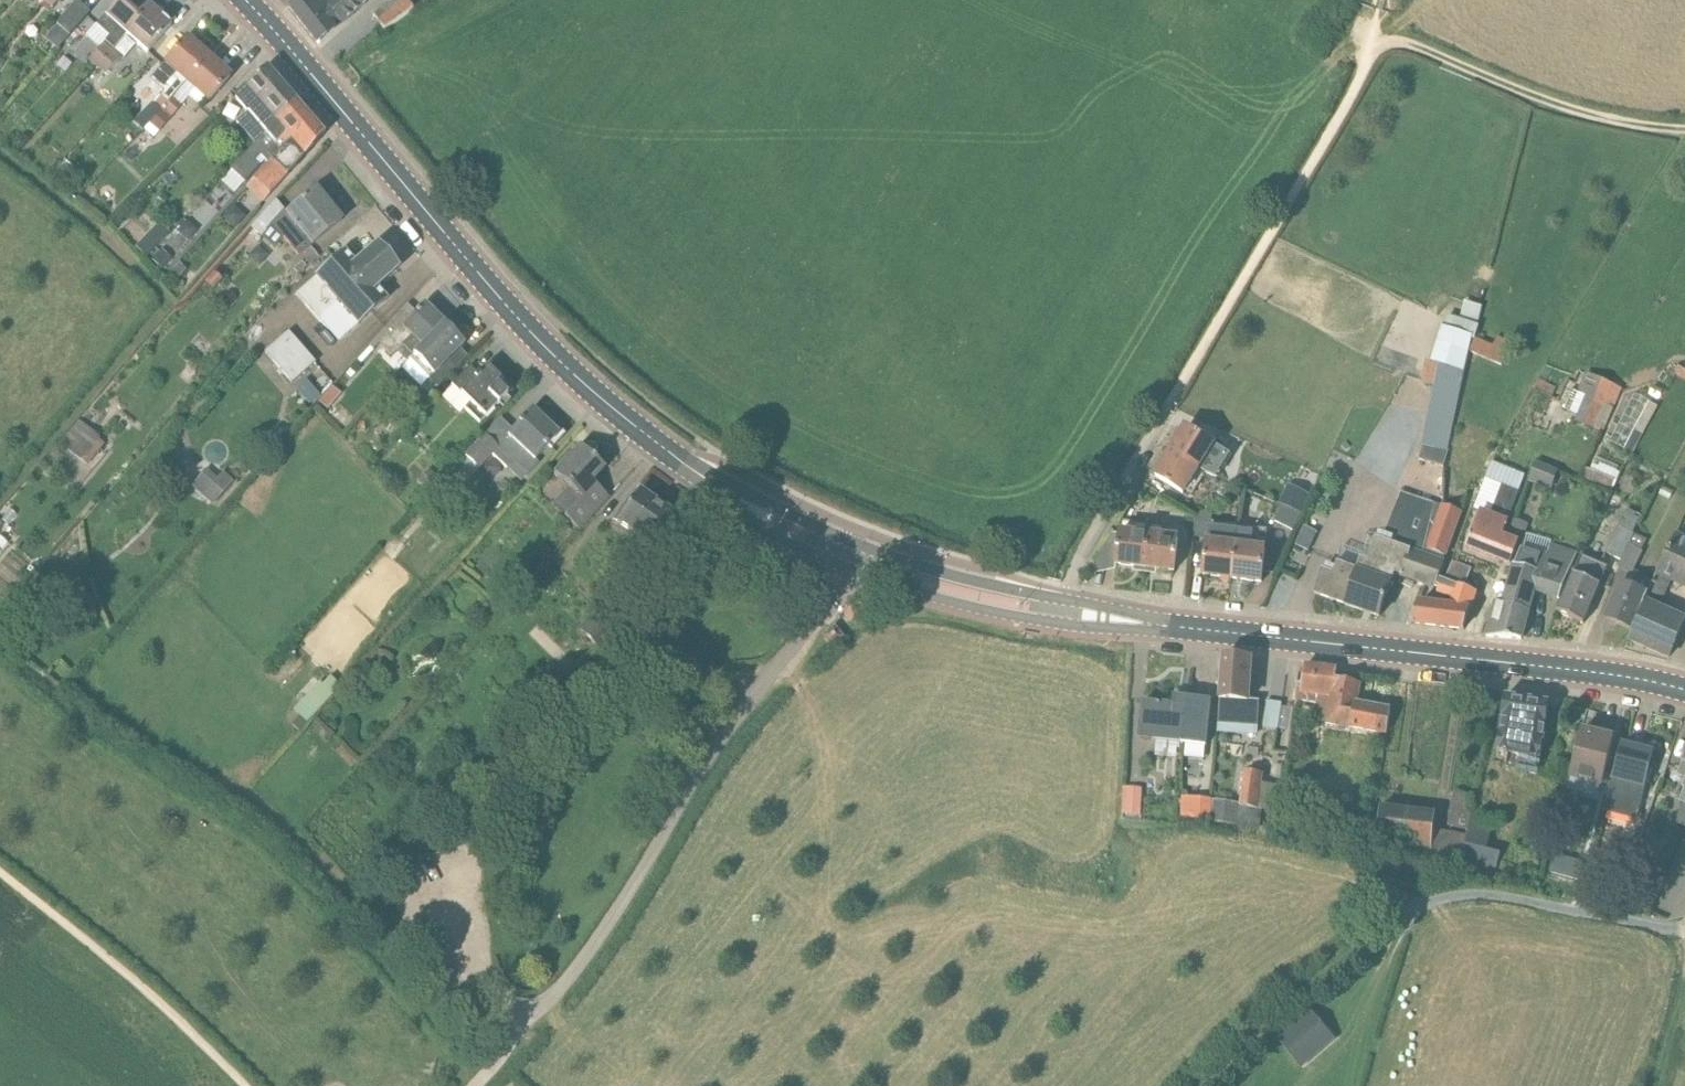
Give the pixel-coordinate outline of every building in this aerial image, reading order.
[(105,15),(126,35),(150,7),(143,0),(119,0),(105,15)] [(325,4),(330,0),(297,0),(289,6),(319,44),(342,25),(325,4)] [(325,4),(342,25),(372,0),(330,0),(325,4)] [(383,32),(413,11),(405,0),(396,0),(373,16),(383,32)] [(147,54),(172,26),(150,7),(126,35),(147,54)] [(45,42),(58,53),(68,41),(55,30),(45,42)] [(208,58),(186,38),(163,62),(187,82),(208,58)] [(96,68),(112,51),(103,44),(88,60),(96,68)] [(120,57),(112,51),(96,68),(104,75),(120,57)] [(209,101),(230,77),(208,58),(187,82),(209,101)] [(234,99),(247,114),(235,124),(254,145),(255,145),(296,103),(266,68),(234,99)] [(152,102),(161,110),(171,98),(163,90),(152,102)] [(161,110),(171,118),(181,106),(172,99),(161,110)] [(310,119),(296,103),(255,145),(254,145),(230,170),(243,183),(258,168),(254,163),(260,156),(267,163),(268,164),(275,157),(281,151),(310,119)] [(171,118),(161,110),(150,123),(159,132),(171,118)] [(262,204),(324,135),(323,134),(310,119),(281,151),(275,157),(268,164),(267,163),(245,189),(262,204)] [(297,255),(314,242),(316,244),(342,221),(316,190),(287,214),(275,200),(250,228),(260,237),(269,227),(282,238),(297,255)] [(355,264),(345,252),(297,295),(339,343),(387,300),(376,288),(398,269),(395,266),(395,261),(391,257),(386,256),(377,245),(355,264)] [(163,251),(152,262),(161,270),(171,259),(163,251)] [(409,360),(444,324),(444,325),(447,322),(446,321),(446,322),(436,312),(433,314),(424,305),(413,316),(404,307),(376,340),(382,346),(394,356),(398,351),(409,360)] [(1432,362),(1431,362),(1424,384),(1434,386),(1421,447),(1423,447),(1419,459),(1444,467),(1465,371),(1462,370),(1475,327),(1445,318),(1432,362)] [(430,380),(464,344),(444,325),(444,324),(409,360),(430,380)] [(264,353),(291,384),(315,363),(288,332),(264,353)] [(1502,366),(1507,354),(1474,338),(1468,351),(1502,366)] [(1675,375),(1684,381),(1684,358),(1675,375)] [(479,424),(498,405),(498,406),(507,396),(498,387),(503,382),(487,366),(479,375),(470,367),(449,386),(469,405),(465,410),(479,424)] [(1597,420),(1606,424),(1621,390),(1587,375),(1579,392),(1586,396),(1574,422),(1594,431),(1597,420)] [(314,404),(324,394),(308,379),(298,389),(314,404)] [(332,386),(318,402),(327,409),(341,395),(332,386)] [(1636,393),(1612,443),(1637,454),(1661,405),(1636,393)] [(398,432),(414,415),(404,406),(388,423),(398,432)] [(491,455),(492,455),(506,469),(512,462),(526,476),(541,460),(538,457),(549,446),(552,449),(553,448),(549,445),(559,435),(532,409),(497,447),(484,435),(464,456),(477,469),(491,455)] [(99,438),(80,421),(61,445),(87,466),(104,445),(98,440),(99,438)] [(1171,452),(1199,469),(1214,445),(1187,427),(1171,452)] [(605,471),(581,448),(555,476),(582,502),(567,519),(580,531),(610,499),(593,484),(605,471)] [(1171,452),(1156,477),(1183,493),(1199,469),(1171,452)] [(1551,489),(1559,473),(1536,464),(1529,481),(1551,489)] [(190,487),(211,505),(233,482),(222,473),(217,479),(206,469),(190,487)] [(437,477),(428,469),(418,481),(427,489),(437,477)] [(1614,480),(1586,469),(1582,479),(1610,491),(1614,480)] [(1505,478),(1490,519),(1508,526),(1509,522),(1508,522),(1522,485),(1505,478)] [(1310,495),(1289,486),(1280,504),(1302,514),(1310,495)] [(659,552),(668,539),(680,521),(638,492),(631,503),(627,500),(613,521),(659,552)] [(1323,568),(1322,573),(1314,593),(1380,617),(1395,574),(1435,589),(1439,578),(1445,562),(1422,554),(1436,505),(1403,493),(1401,493),(1393,516),(1386,536),(1380,533),(1377,539),(1376,539),(1369,561),(1362,559),(1358,569),(1338,561),(1333,572),(1323,568)] [(1294,530),(1301,514),(1282,506),(1275,522),(1294,530)] [(1462,513),(1443,506),(1427,550),(1447,558),(1462,513)] [(1208,538),(1204,575),(1232,579),(1236,546),(1238,528),(1210,525),(1212,508),(1195,516),(1193,537),(1208,538)] [(1606,554),(1621,561),(1629,544),(1630,545),(1635,534),(1633,533),(1641,517),(1627,510),(1606,554)] [(1467,548),(1511,564),(1518,545),(1503,539),(1508,526),(1490,519),(1480,516),(1467,548)] [(10,523),(0,517),(0,539),(10,523)] [(1513,520),(1508,537),(1521,542),(1528,525),(1513,520)] [(1148,535),(1144,568),(1174,572),(1179,539),(1164,537),(1165,526),(1150,524),(1148,535)] [(1317,533),(1304,526),(1295,546),(1308,552),(1317,533)] [(1232,579),(1262,582),(1265,548),(1251,547),(1253,529),(1238,528),(1236,546),(1232,579)] [(1144,568),(1148,535),(1120,532),(1117,565),(1144,568)] [(1670,657),(1684,621),(1659,609),(1672,579),(1684,585),(1684,539),(1676,534),(1657,571),(1654,582),(1653,582),(1643,602),(1633,630),(1629,640),(1670,657)] [(1516,566),(1515,565),(1506,596),(1499,593),(1495,607),(1505,610),(1527,616),(1533,593),(1559,602),(1578,553),(1551,544),(1548,555),(1521,549),(1516,566)] [(1624,582),(1607,619),(1633,630),(1643,602),(1653,582),(1633,574),(1643,552),(1630,545),(1629,544),(1621,561),(1617,569),(1629,574),(1625,583),(1624,582)] [(1584,624),(1608,567),(1581,556),(1557,612),(1584,624)] [(1468,586),(1474,567),(1456,561),(1449,580),(1468,586)] [(1450,608),(1419,604),(1413,624),(1464,629),(1476,592),(1465,589),(1445,582),(1446,581),(1439,578),(1435,589),(1440,591),(1439,595),(1453,599),(1450,608)] [(609,600),(579,632),(597,648),(627,618),(609,600)] [(1522,639),(1522,637),(1527,616),(1505,610),(1495,607),(1487,637),(1522,639)] [(841,638),(834,629),(824,637),(831,646),(841,638)] [(1251,660),(1222,658),(1222,663),(1221,701),(1220,724),(1261,724),(1262,702),(1251,701),(1251,660)] [(1297,686),(1296,693),(1303,693),(1329,697),(1356,703),(1360,683),(1336,679),(1337,669),(1305,666),(1303,687),(1297,686)] [(1303,693),(1296,693),(1295,700),(1316,704),(1314,719),(1324,721),(1324,723),(1350,728),(1350,727),(1386,734),(1391,711),(1356,705),(1356,703),(1329,697),(1303,693)] [(1496,752),(1519,757),(1517,771),(1538,774),(1541,761),(1550,703),(1505,696),(1502,719),(1499,735),(1496,752)] [(1185,701),(1188,699),(1175,698),(1174,706),(1144,703),(1140,740),(1179,744),(1182,729),(1185,701)] [(1211,701),(1188,699),(1185,701),(1182,729),(1179,744),(1206,747),(1211,701)] [(1281,727),(1284,701),(1270,699),(1267,726),(1281,727)] [(1602,783),(1614,740),(1613,739),(1612,743),(1596,738),(1597,735),(1596,735),(1595,736),(1581,732),(1570,775),(1602,783)] [(1624,746),(1622,745),(1615,776),(1609,806),(1638,813),(1653,754),(1642,752),(1643,750),(1642,750),(1641,752),(1623,748),(1624,746)] [(1244,771),(1238,820),(1237,825),(1256,826),(1261,783),(1260,773),(1244,771)] [(1123,811),(1140,813),(1142,790),(1124,789),(1123,811)] [(1679,802),(1683,804),(1675,822),(1684,827),(1684,790),(1679,802)] [(1476,797),(1454,791),(1445,826),(1468,831),(1476,797)] [(1182,798),(1181,816),(1181,820),(1211,822),(1213,800),(1182,798)] [(1215,801),(1213,818),(1213,822),(1235,823),(1237,803),(1215,801)] [(1381,808),(1378,837),(1377,848),(1395,851),(1394,856),(1429,861),(1429,865),(1457,869),(1465,836),(1434,831),(1436,814),(1381,808)] [(1465,836),(1457,869),(1494,875),(1500,853),(1487,849),(1493,826),(1472,821),(1469,836),(1465,836)] [(1684,831),(1674,826),(1668,840),(1679,845),(1684,831)] [(1578,883),(1580,874),(1572,872),(1575,862),(1557,856),(1551,875),(1578,883)] [(1300,1047),(1323,1027),(1309,1011),(1286,1030),(1300,1047)]
